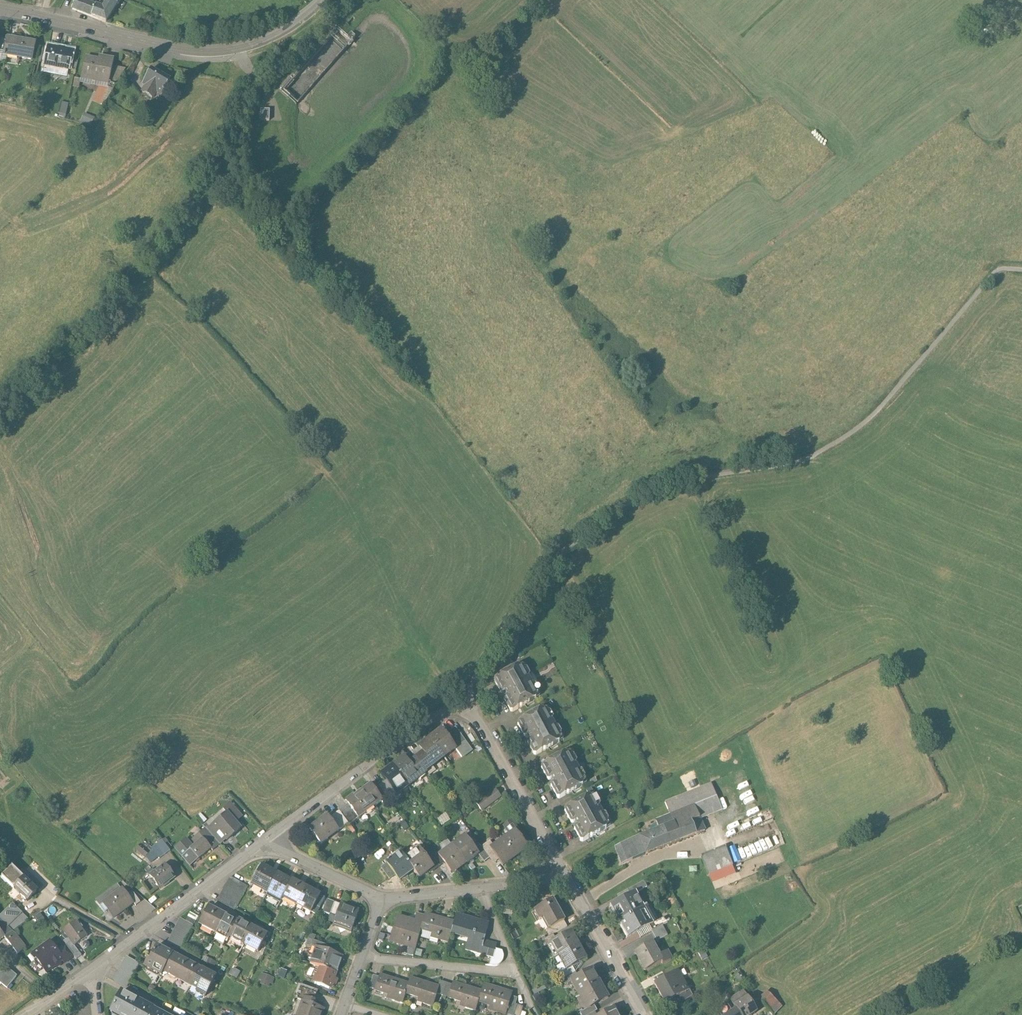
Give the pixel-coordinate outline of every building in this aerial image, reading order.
[(83,0),(75,0),(72,8),(91,16),(96,5),(83,0)] [(96,5),(91,16),(106,23),(118,5),(110,0),(107,0),(103,8),(96,5)] [(36,44),(8,39),(5,54),(32,60),(35,46),(36,44)] [(65,47),(61,46),(60,49),(49,47),(45,66),(46,66),(69,71),(70,71),(73,52),(72,52),(65,51),(65,47)] [(103,63),(86,59),(83,76),(100,79),(99,83),(110,85),(115,61),(104,59),(103,63)] [(69,71),(46,66),(44,72),(67,77),(69,71)] [(171,82),(152,70),(143,85),(147,87),(156,93),(158,94),(162,96),(163,96),(171,82)] [(156,93),(147,87),(143,93),(152,99),(156,93)] [(66,118),(69,105),(62,103),(59,116),(66,118)] [(270,109),(260,109),(260,120),(269,120),(270,109)] [(540,697),(520,662),(493,678),(514,712),(540,697)] [(563,739),(542,705),(514,721),(535,756),(563,739)] [(441,728),(428,737),(444,759),(457,749),(441,728)] [(432,769),(444,759),(428,737),(416,747),(421,753),(432,769)] [(588,784),(568,750),(540,766),(561,800),(588,784)] [(421,753),(409,762),(419,778),(432,769),(421,753)] [(404,756),(391,765),(407,787),(419,778),(409,762),(404,756)] [(395,796),(407,787),(391,765),(379,775),(395,796)] [(367,783),(355,792),(371,812),(382,803),(367,783)] [(622,866),(706,830),(702,820),(723,810),(712,783),(665,803),(670,815),(656,821),(659,828),(614,848),(622,866)] [(503,797),(496,788),(475,804),(482,813),(503,797)] [(359,821),(371,812),(355,792),(343,801),(359,821)] [(610,829),(590,793),(564,807),(584,843),(610,829)] [(244,828),(230,812),(209,830),(223,846),(244,828)] [(339,833),(326,815),(307,829),(320,847),(339,833)] [(510,819),(504,824),(510,832),(516,827),(510,819)] [(516,828),(503,838),(517,858),(531,848),(516,828)] [(466,835),(452,845),(466,866),(480,856),(466,835)] [(504,868),(517,858),(503,838),(489,848),(504,868)] [(213,849),(204,839),(182,859),(191,869),(213,849)] [(170,852),(163,841),(153,847),(160,858),(170,852)] [(142,842),(135,849),(144,856),(150,849),(142,842)] [(452,876),(466,866),(452,845),(437,855),(452,876)] [(735,867),(727,847),(702,856),(709,876),(735,867)] [(434,870),(418,848),(405,858),(416,873),(421,880),(434,870)] [(399,885),(416,873),(405,858),(400,851),(384,863),(399,885)] [(179,877),(170,865),(151,878),(160,891),(179,877)] [(247,891),(262,899),(275,872),(260,865),(247,891)] [(262,899),(276,906),(290,880),(275,872),(262,899)] [(40,891),(26,876),(13,889),(27,903),(40,891)] [(247,887),(229,878),(217,901),(235,910),(247,887)] [(276,906),(291,914),(305,888),(290,880),(276,906)] [(136,904),(123,886),(102,902),(115,920),(136,904)] [(320,896),(305,888),(291,914),(306,922),(320,896)] [(612,909),(622,926),(648,911),(638,894),(612,909)] [(570,926),(553,898),(533,910),(550,937),(570,926)] [(14,904),(0,916),(0,942),(4,939),(17,954),(26,947),(13,931),(28,919),(14,904)] [(359,911),(339,905),(331,929),(352,935),(359,911)] [(197,926),(212,933),(222,913),(207,906),(197,926)] [(495,946),(483,942),(490,922),(458,911),(454,921),(449,937),(468,943),(464,952),(490,961),(495,946)] [(658,928),(648,911),(622,926),(632,944),(658,928)] [(449,937),(454,921),(427,912),(423,923),(417,938),(445,948),(449,937)] [(237,921),(222,913),(212,933),(227,941),(237,921)] [(417,938),(423,923),(397,914),(387,944),(412,953),(417,938)] [(194,925),(179,918),(167,943),(182,950),(194,925)] [(88,937),(77,920),(62,931),(70,942),(65,946),(73,957),(76,960),(81,956),(74,947),(88,937)] [(252,929),(237,921),(227,941),(242,949),(252,929)] [(268,936),(252,929),(242,949),(257,957),(268,936)] [(548,944),(557,959),(580,945),(571,930),(548,944)] [(65,946),(57,952),(50,942),(32,955),(43,970),(39,973),(45,982),(50,979),(47,974),(55,968),(56,969),(73,957),(65,946)] [(665,962),(653,942),(632,955),(643,975),(665,962)] [(141,971),(157,979),(170,953),(154,945),(141,971)] [(590,961),(580,945),(557,959),(566,975),(590,961)] [(306,967),(317,971),(336,978),(343,958),(313,947),(306,967)] [(186,961),(170,953),(157,979),(173,987),(186,961)] [(202,969),(186,961),(173,987),(189,995),(202,969)] [(4,965),(0,970),(0,984),(8,989),(18,976),(4,965)] [(218,977),(202,969),(189,995),(204,1003),(218,977)] [(569,982),(578,998),(602,985),(593,969),(569,982)] [(331,991),(336,978),(317,971),(312,984),(331,991)] [(690,992),(678,972),(654,985),(666,1006),(690,992)] [(259,983),(272,986),(274,976),(262,973),(259,983)] [(402,1003),(404,995),(408,982),(380,974),(379,977),(373,976),(370,988),(375,990),(374,992),(382,994),(381,998),(402,1003)] [(432,1007),(436,994),(439,986),(410,978),(408,982),(404,995),(418,999),(417,1003),(432,1007)] [(436,994),(447,998),(451,985),(440,981),(439,986),(436,994)] [(478,1004),(482,990),(452,981),(451,985),(447,998),(447,999),(461,1003),(460,1007),(475,1011),(478,1004)] [(512,993),(484,984),(482,990),(478,1004),(489,1007),(488,1011),(502,1014),(520,1014),(523,1007),(515,1004),(516,999),(510,997),(512,993)] [(610,1001),(602,985),(578,998),(586,1014),(610,1001)] [(745,990),(731,1000),(737,1010),(730,1014),(759,1014),(761,1014),(745,990)] [(152,1010),(117,992),(106,1014),(150,1014),(152,1010)] [(759,1000),(774,1014),(775,1014),(783,1007),(767,992),(759,1000)] [(301,997),(294,1014),(323,1014),(327,1006),(301,997)]
